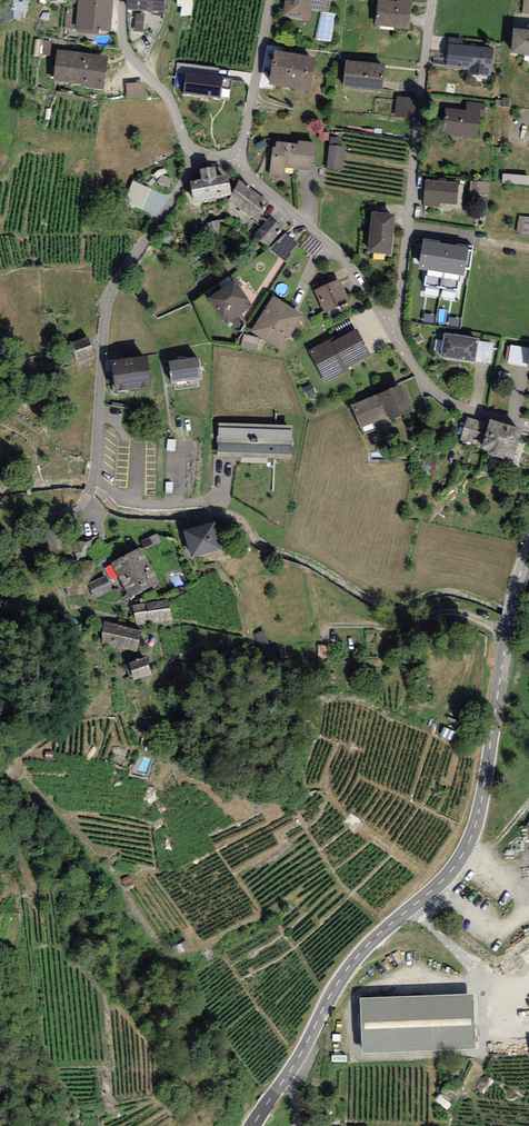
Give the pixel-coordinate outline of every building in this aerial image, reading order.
[(76,32),(112,35),(114,0),(78,0),(76,32)] [(127,12),(163,15),(164,0),(128,0),(127,12)] [(180,13),(194,13),(194,0),(180,0),(180,13)] [(283,17),(311,22),(313,11),(329,14),(332,0),(286,0),(283,17)] [(378,1),(375,26),(408,30),(412,1),(404,0),(397,0),(396,3),(378,1)] [(75,30),(77,11),(68,10),(66,29),(75,30)] [(513,31),(511,55),(528,57),(528,33),(513,31)] [(462,39),(448,38),(445,69),(467,71),(467,75),(490,77),(492,49),(461,46),(462,39)] [(108,60),(57,51),(51,84),(103,92),(108,60)] [(316,61),(274,54),(268,87),(310,94),(316,61)] [(386,67),(346,63),(343,90),(383,94),(386,67)] [(186,76),(185,98),(223,99),(223,77),(186,76)] [(129,99),(146,98),(146,84),(128,84),(129,99)] [(397,98),(396,118),(416,119),(417,98),(397,98)] [(465,112),(445,110),(442,136),(477,140),(480,115),(484,115),(485,105),(466,102),(465,112)] [(340,139),(330,138),(325,171),(342,173),(345,148),(339,147),(340,139)] [(275,148),(273,148),(269,176),(284,178),(285,168),(312,171),(316,144),(296,141),(295,145),(276,143),(275,148)] [(202,183),(191,185),(194,204),(231,198),(227,177),(216,179),(215,169),(200,172),(202,183)] [(528,185),(528,175),(504,175),(504,185),(528,185)] [(126,202),(144,210),(153,189),(135,181),(126,202)] [(458,184),(426,181),(423,209),(439,210),(440,206),(456,207),(458,184)] [(489,195),(490,182),(472,181),(472,194),(489,195)] [(242,184),(228,202),(254,222),(268,204),(242,184)] [(395,217),(371,215),(367,254),(391,257),(395,217)] [(519,216),(516,234),(528,237),(528,218),(519,216)] [(282,230),(268,219),(253,238),(266,248),(282,230)] [(298,245),(285,234),(271,249),(287,262),(298,245)] [(468,250),(423,243),(418,271),(463,279),(468,250)] [(235,281),(209,299),(226,325),(253,307),(235,281)] [(340,281),(314,292),(324,314),(350,303),(340,281)] [(304,317),(273,298),(251,334),(281,353),(304,317)] [(330,340),(309,351),(325,384),(351,371),(349,368),(371,358),(357,330),(331,343),(330,340)] [(478,342),(444,336),(440,360),(474,365),(478,342)] [(88,339),(70,345),(76,364),(95,358),(88,339)] [(147,359),(111,364),(115,395),(151,391),(147,359)] [(198,359),(169,363),(172,385),(201,382),(198,359)] [(415,377),(400,383),(409,406),(425,400),(415,377)] [(316,393),(310,384),(302,389),(307,398),(316,393)] [(401,386),(351,407),(360,430),(388,419),(390,423),(412,414),(401,386)] [(488,425),(467,419),(460,442),(484,449),(482,453),(513,462),(522,432),(489,423),(488,425)] [(292,429),(218,426),(217,457),(291,460),(292,429)] [(214,525),(184,533),(191,561),(222,553),(214,525)] [(156,534),(141,542),(145,550),(160,543),(156,534)] [(141,551),(108,568),(126,603),(159,585),(141,551)] [(105,576),(87,584),(93,599),(111,591),(105,576)] [(134,606),(136,626),(171,622),(169,602),(134,606)] [(142,633),(105,623),(100,643),(137,652),(142,633)] [(146,659),(128,665),(133,682),(151,676),(146,659)] [(460,725),(449,720),(441,736),(453,741),(460,725)] [(132,882),(129,877),(122,881),(125,886),(132,882)] [(188,949),(185,943),(175,948),(178,954),(188,949)] [(464,997),(366,1003),(369,1057),(467,1051),(464,997)]
